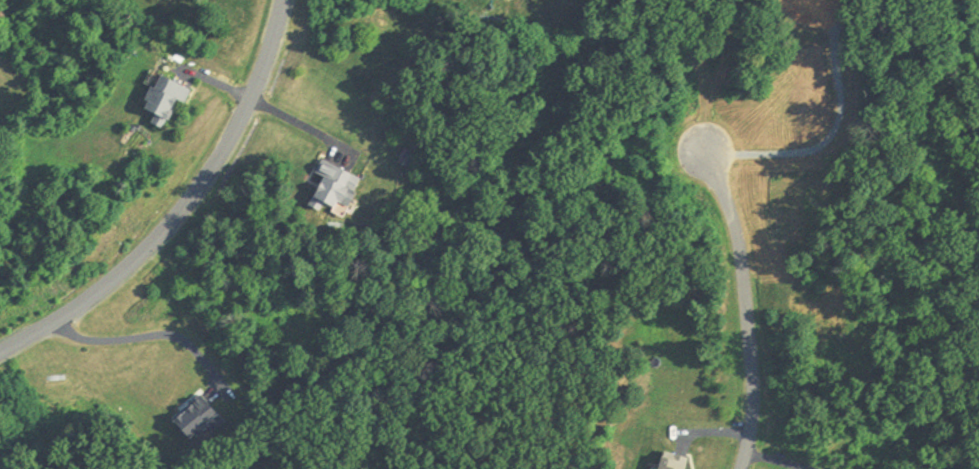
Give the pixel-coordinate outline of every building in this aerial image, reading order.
[(166,133),(176,104),(186,107),(191,91),(156,80),(144,115),(154,118),(150,128),(166,133)] [(323,209),(347,217),(361,178),(319,164),(314,180),(319,181),(309,211),(321,215),(323,209)] [(188,444),(196,438),(197,440),(220,422),(200,397),(170,422),(188,444)] [(689,460),(664,454),(660,468),(686,468),(689,460)]
